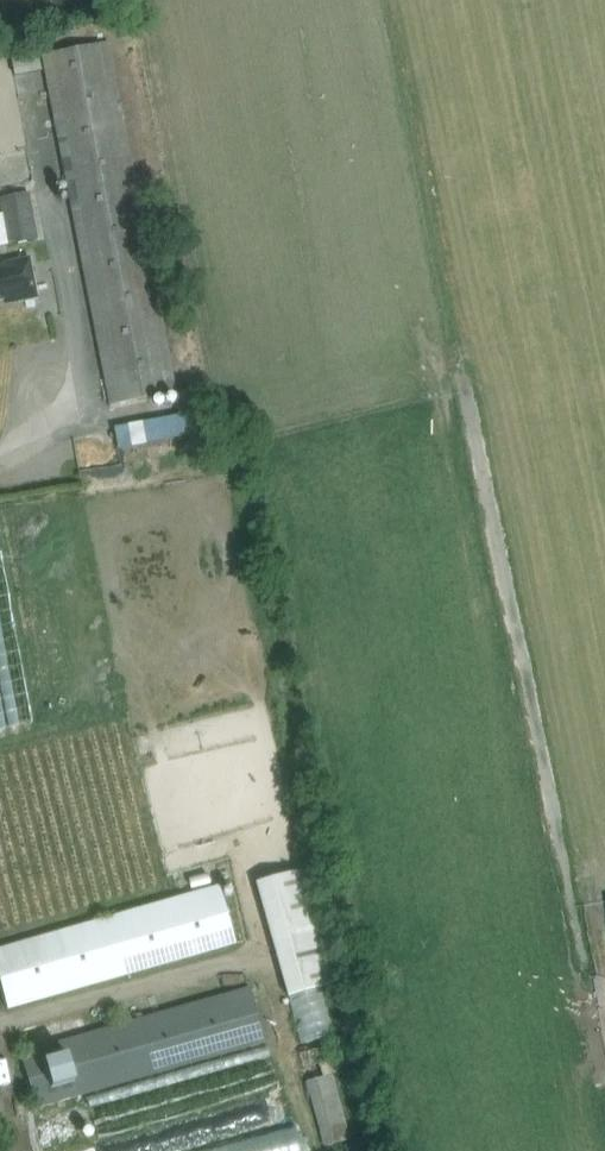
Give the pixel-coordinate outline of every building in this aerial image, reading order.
[(108,43),(43,55),(107,406),(176,392),(108,43)] [(22,47),(28,74),(42,71),(36,44),(22,47)] [(4,214),(0,215),(0,246),(33,240),(24,193),(0,198),(4,214)] [(36,298),(28,258),(0,264),(0,300),(4,299),(4,304),(36,298)] [(299,869),(254,882),(287,996),(332,983),(299,869)] [(6,1007),(234,941),(219,888),(0,951),(0,986),(6,1007)] [(19,1053),(34,1107),(263,1042),(248,988),(19,1053)] [(324,1048),(301,1054),(325,1146),(348,1140),(324,1048)] [(48,1145),(50,1150),(206,1150),(292,1131),(282,1089),(48,1145)]
